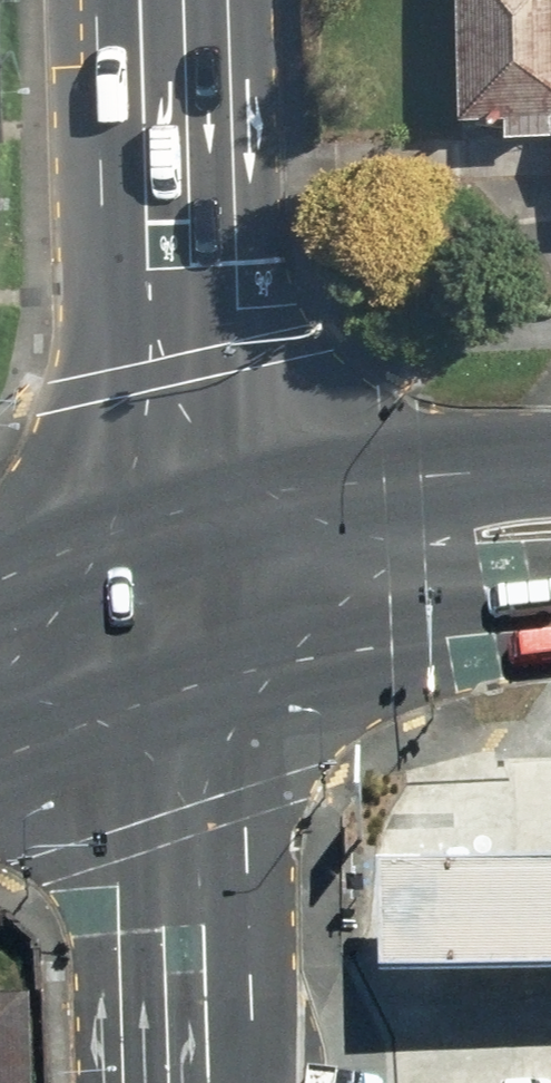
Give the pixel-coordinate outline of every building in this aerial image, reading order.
[(482,102),(523,101),(524,120),(550,119),(550,0),(478,0),(482,102)] [(401,883),(400,987),(550,985),(550,881),(401,883)] [(0,1011),(0,1082),(44,1082),(42,1010),(0,1011)]
